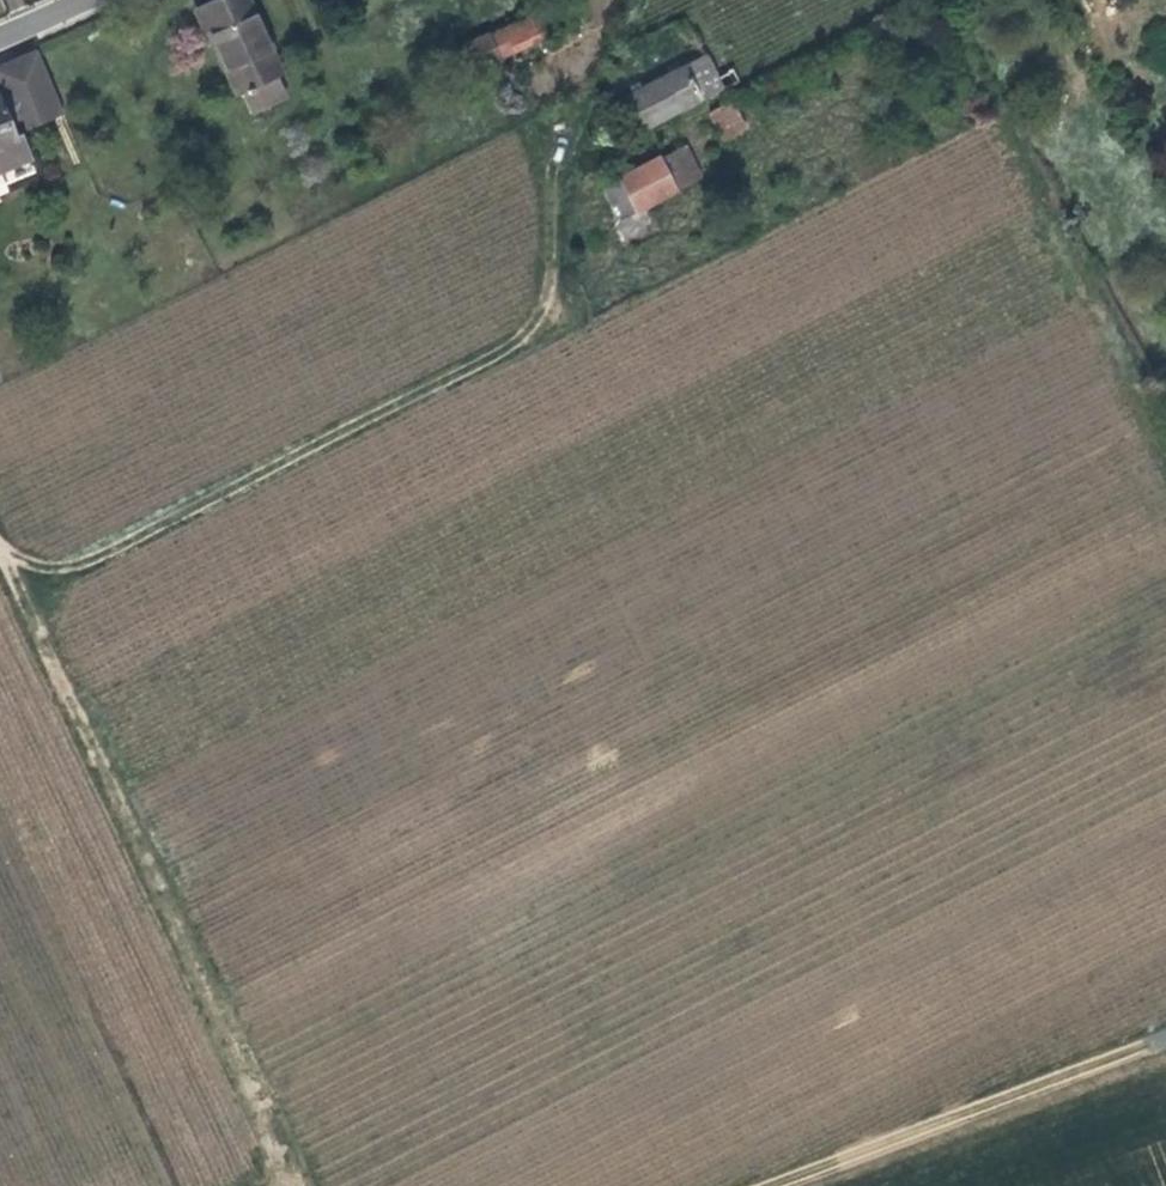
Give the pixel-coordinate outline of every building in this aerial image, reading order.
[(237,92),(239,91),(241,96),(248,92),(247,88),(271,78),(274,77),(242,0),(213,0),(192,9),(200,31),(203,30),(230,95),(237,92)] [(533,15),(498,29),(485,34),(492,54),(507,48),(541,35),(533,15)] [(493,56),(492,54),(485,34),(449,47),(459,70),(493,56)] [(0,62),(0,116),(6,114),(13,132),(59,113),(32,49),(0,62)] [(631,132),(697,99),(680,66),(614,99),(631,132)] [(239,91),(237,92),(244,112),(278,98),(271,78),(247,88),(248,92),(241,96),(239,91)] [(711,110),(718,139),(744,132),(736,103),(711,110)] [(19,162),(10,139),(5,140),(0,129),(0,170),(19,162)] [(619,218),(706,171),(695,149),(686,154),(681,146),(657,159),(654,157),(602,185),(619,218)]
